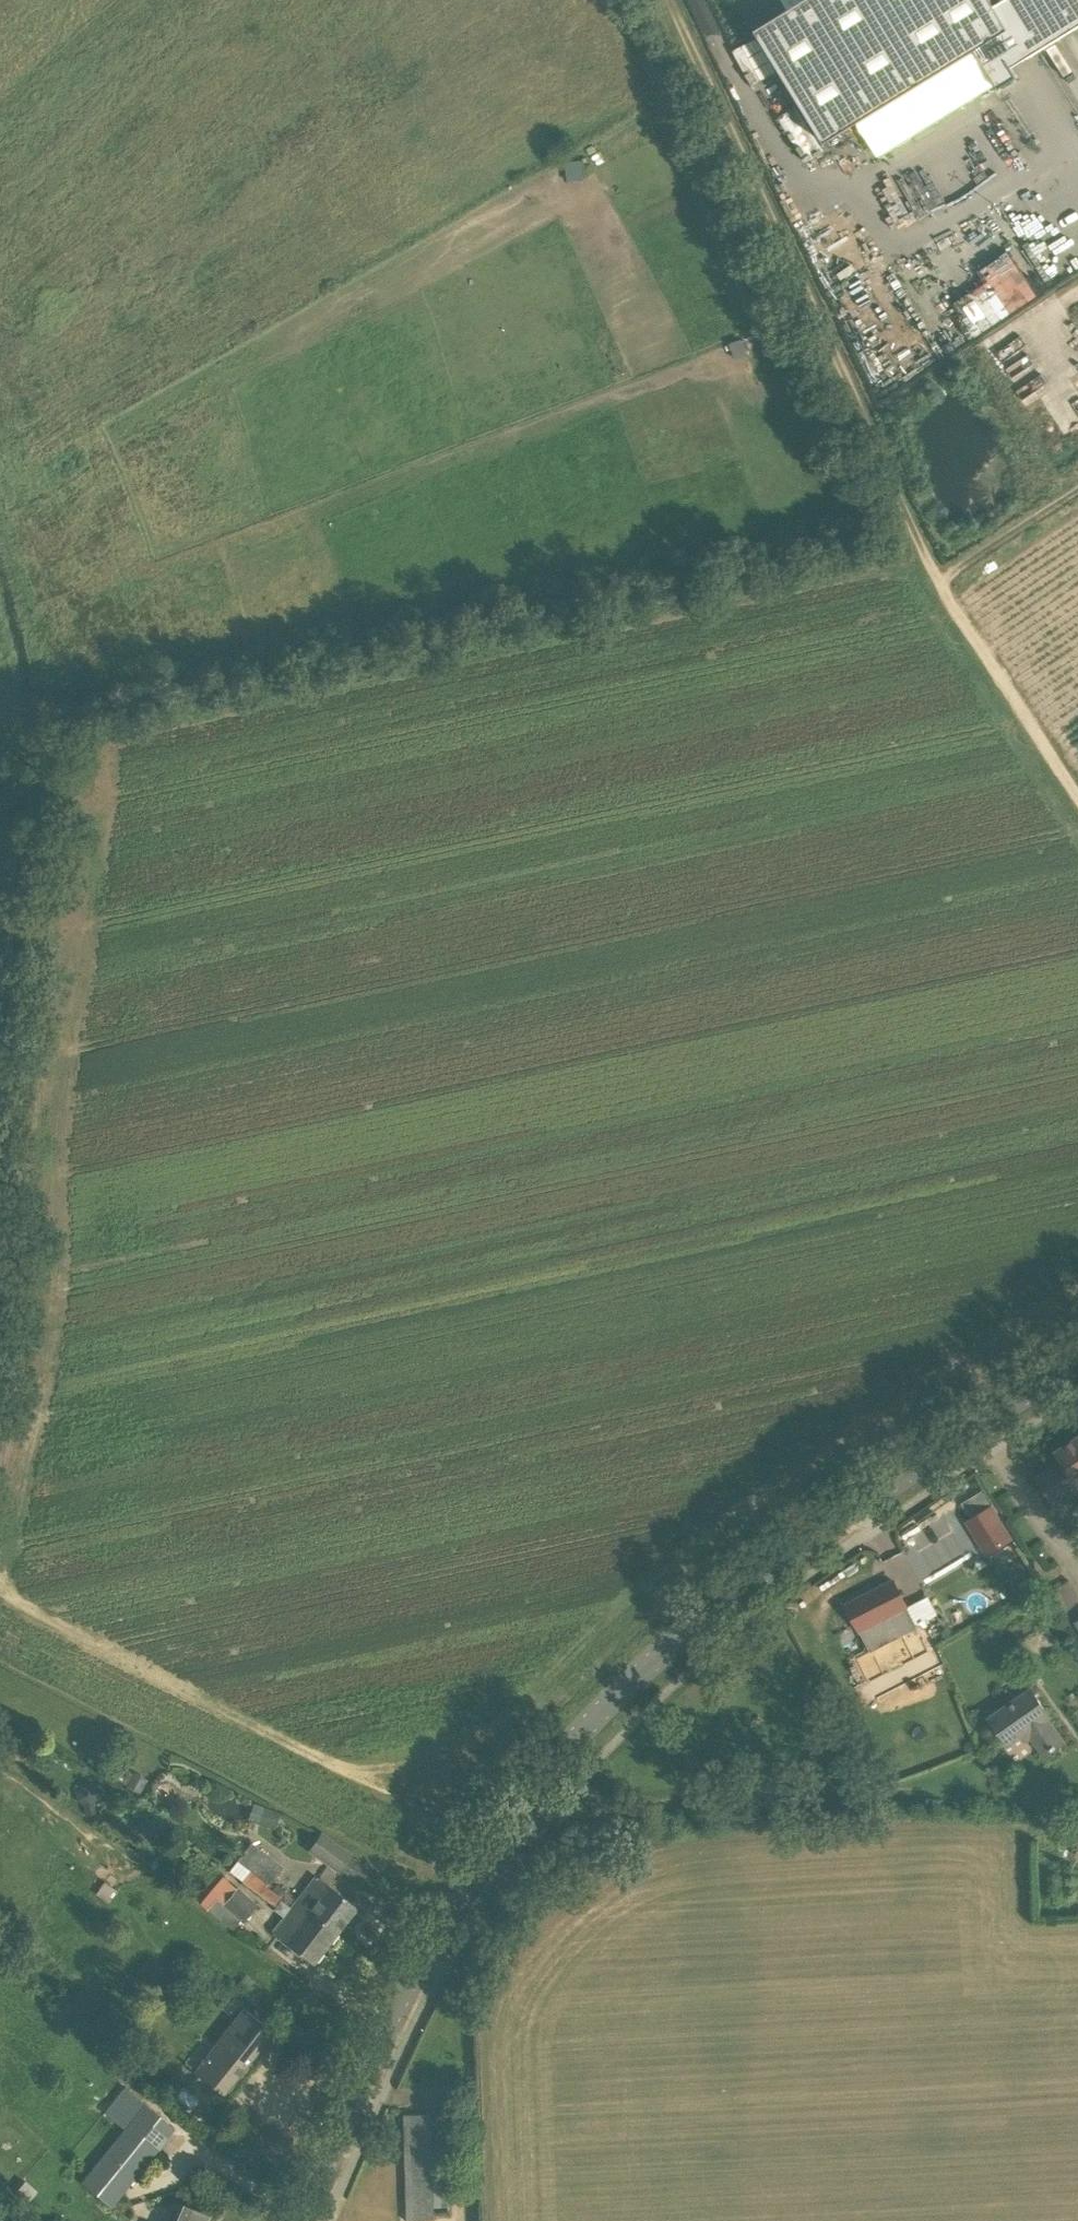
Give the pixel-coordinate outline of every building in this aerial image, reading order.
[(790,10),(756,31),(825,144),(859,123),(880,157),(997,86),(999,89),(1019,77),(1013,68),(1077,27),(1077,0),(783,0),(790,10)] [(733,51),(754,84),(778,70),(757,36),(733,51)] [(973,335),(1040,298),(1013,250),(981,268),(989,282),(954,302),(973,335)] [(1054,1454),(1062,1466),(1050,1474),(1066,1496),(1077,1488),(1077,1438),(1054,1454)] [(983,1491),(962,1503),(972,1519),(993,1507),(983,1491)] [(972,1519),(967,1522),(987,1556),(1014,1539),(994,1506),(993,1507),(972,1519)] [(917,1625),(915,1626),(905,1607),(908,1606),(894,1580),(862,1596),(877,1623),(895,1613),(904,1632),(875,1647),(879,1654),(857,1665),(867,1685),(889,1673),(930,1651),(917,1625)] [(1045,1718),(1049,1716),(1032,1689),(991,1718),(1009,1743),(1028,1729),(1046,1754),(1062,1745),(1045,1718)] [(839,1756),(829,1758),(832,1776),(843,1774),(839,1756)] [(150,1780),(135,1772),(127,1787),(143,1794),(150,1780)] [(84,1804),(86,1816),(96,1815),(95,1803),(99,1797),(98,1788),(86,1782),(76,1791),(78,1801),(84,1804)] [(114,1789),(109,1796),(115,1800),(120,1794),(114,1789)] [(270,1807),(265,1821),(264,1825),(276,1829),(279,1819),(282,1812),(270,1807)] [(240,1859),(252,1868),(270,1881),(283,1864),(253,1842),(240,1859)] [(282,1897),(281,1896),(285,1890),(277,1884),(273,1890),(267,1885),(270,1882),(252,1868),(243,1880),(276,1905),(282,1897)] [(340,1930),(358,1908),(318,1874),(299,1900),(311,1908),(340,1930)] [(223,1876),(210,1891),(217,1897),(207,1909),(233,1929),(241,1918),(245,1920),(257,1906),(223,1876)] [(96,1895),(109,1903),(118,1889),(105,1881),(96,1895)] [(311,1908),(299,1900),(276,1930),(314,1963),(340,1930),(311,1908)] [(172,1972),(151,1956),(131,1982),(152,1998),(172,1972)] [(224,2094),(276,2029),(247,2007),(198,2069),(224,2094)] [(176,2126),(126,2088),(107,2113),(124,2127),(81,2182),(113,2206),(136,2177),(176,2126)] [(430,2113),(404,2114),(407,2220),(433,2220),(430,2113)] [(185,2204),(177,2220),(206,2220),(208,2216),(185,2204)]
